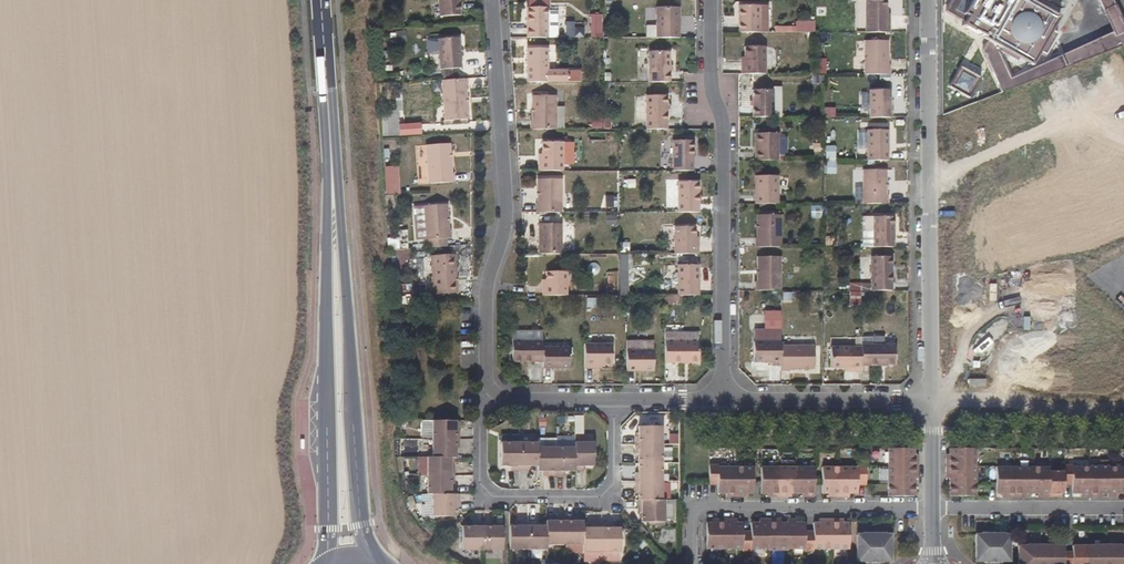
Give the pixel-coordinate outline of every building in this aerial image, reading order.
[(459,0),(440,0),(441,17),(460,16),(459,0)] [(1014,89),(1010,79),(998,54),(999,52),(1016,61),(1018,59),(1031,66),(1039,53),(1045,56),(1056,35),(1051,32),(1058,18),(1045,10),(1047,7),(1033,0),(1028,0),(952,0),(945,12),(964,23),(962,26),(983,38),(983,39),(988,42),(982,52),(1001,94),(1014,89)] [(1112,0),(1099,0),(1103,8),(1114,4),(1112,0)] [(865,1),(866,34),(889,34),(888,25),(885,25),(885,1),(865,1)] [(1113,13),(1115,6),(1114,4),(1103,8),(1106,16),(1113,13)] [(739,7),(739,33),(759,33),(759,6),(739,7)] [(545,8),(525,8),(525,38),(545,38),(555,38),(555,29),(545,29),(545,11),(545,8)] [(657,8),(657,38),(679,38),(679,9),(657,8)] [(555,29),(555,11),(545,11),(545,29),(555,29)] [(603,15),(589,15),(589,33),(603,33),(603,15)] [(1105,54),(1123,46),(1123,30),(1120,29),(1106,35),(1108,39),(1100,43),(1105,54)] [(461,68),(459,39),(440,40),(441,70),(461,68)] [(1098,39),(1010,79),(1014,89),(1105,54),(1100,43),(1098,39)] [(864,43),(864,75),(889,75),(889,66),(888,66),(887,42),(864,43)] [(742,66),(742,74),(765,74),(765,48),(745,48),(745,66),(742,66)] [(548,49),(528,49),(528,82),(548,82),(548,72),(548,49)] [(650,52),(650,82),(670,82),(670,53),(650,52)] [(969,99),(980,79),(960,68),(949,88),(969,99)] [(582,72),(548,72),(548,82),(582,82),(582,72)] [(471,87),(471,78),(442,80),(445,121),(472,119),(469,87),(471,87)] [(753,91),(753,118),(773,118),(772,91),(753,91)] [(870,92),(869,118),(890,118),(890,91),(870,92)] [(532,122),(531,122),(531,130),(556,130),(556,96),(533,96),(532,122)] [(638,96),(638,130),(658,130),(658,96),(638,96)] [(381,115),(383,140),(399,139),(397,111),(385,111),(385,115),(381,115)] [(867,131),(867,161),(887,161),(887,131),(867,131)] [(756,134),(756,161),(778,161),(778,134),(756,134)] [(543,163),(540,163),(540,171),(563,171),(563,138),(543,138),(543,163)] [(672,142),(672,171),(693,171),(692,142),(672,142)] [(449,144),(426,146),(428,184),(453,182),(453,174),(451,173),(449,144)] [(834,147),(824,147),(824,161),(834,161),(834,147)] [(886,196),(886,171),(863,172),(862,205),(888,205),(888,196),(886,196)] [(863,172),(853,172),(853,205),(862,205),(863,172)] [(755,177),(756,205),(778,205),(778,177),(755,177)] [(540,204),(538,205),(538,213),(564,212),(564,180),(540,180),(540,204)] [(398,181),(386,182),(387,195),(399,194),(398,181)] [(678,183),(677,213),(698,213),(698,183),(678,183)] [(449,202),(425,203),(426,232),(427,237),(430,237),(430,247),(447,246),(447,236),(452,236),(452,227),(450,227),(449,202)] [(415,232),(426,232),(425,203),(414,203),(415,232)] [(811,220),(824,220),(824,205),(811,205),(811,220)] [(756,239),(755,248),(781,248),(780,216),(757,216),(757,240),(756,239)] [(874,219),(874,248),(894,248),(894,219),(874,219)] [(564,225),(541,225),(541,254),(565,254),(564,225)] [(675,228),(675,254),(698,254),(698,246),(695,246),(695,228),(675,228)] [(388,250),(397,249),(397,242),(388,242),(388,250)] [(629,243),(619,243),(619,254),(629,254),(629,243)] [(458,292),(455,253),(432,255),(434,294),(458,292)] [(619,296),(629,296),(629,254),(619,254),(619,296)] [(871,258),(871,291),(892,292),(891,258),(871,258)] [(758,283),(756,283),(756,291),(781,291),(781,260),(757,260),(758,283)] [(678,266),(677,296),(698,296),(699,266),(678,266)] [(547,287),(543,288),(543,296),(567,296),(567,272),(547,272),(547,287)] [(850,282),(849,305),(860,305),(861,283),(850,282)] [(411,283),(395,284),(396,305),(412,304),(411,283)] [(782,330),(782,312),(765,312),(765,330),(782,330)] [(543,342),(543,332),(513,332),(513,342),(543,342)] [(699,333),(665,333),(665,342),(699,342),(699,333)] [(513,342),(513,362),(543,362),(543,348),(543,342),(513,342)] [(699,342),(665,342),(665,362),(699,362),(699,342)] [(772,363),(772,366),(782,367),(782,347),(782,342),(754,342),(754,363),(772,363)] [(615,345),(585,345),(585,368),(593,368),(594,364),(615,364),(615,345)] [(782,347),(782,367),(782,372),(790,372),(790,370),(814,371),(813,347),(782,347)] [(894,347),(862,347),(862,349),(862,367),(894,367),(894,347)] [(543,348),(543,362),(543,368),(570,368),(570,348),(543,348)] [(852,369),(852,373),(862,372),(862,367),(862,349),(831,349),(831,369),(852,369)] [(653,351),(627,351),(627,372),(654,371),(653,351)] [(455,432),(455,422),(431,422),(432,440),(458,440),(458,432),(455,432)] [(638,438),(634,438),(634,446),(661,446),(661,428),(638,428),(638,438)] [(458,449),(458,440),(432,440),(432,459),(447,459),(448,459),(455,459),(455,450),(458,449)] [(512,466),(512,471),(519,470),(520,442),(500,442),(501,466),(512,466)] [(538,447),(538,442),(520,442),(519,470),(528,471),(528,466),(538,466),(538,447)] [(593,442),(575,443),(575,447),(575,472),(583,472),(583,467),(593,467),(593,442)] [(637,455),(637,464),(661,464),(661,446),(634,446),(634,454),(637,455)] [(548,472),(548,476),(556,476),(557,447),(538,447),(538,466),(538,472),(548,472)] [(575,472),(575,447),(557,447),(556,476),(565,476),(565,472),(575,472)] [(915,458),(915,449),(888,449),(888,494),(888,497),(914,497),(915,475),(917,475),(917,458),(915,458)] [(950,449),(950,459),(945,458),(945,475),(949,475),(949,497),(976,497),(976,449),(950,449)] [(448,469),(448,459),(447,459),(432,459),(426,460),(425,477),(451,477),(452,469),(448,469)] [(426,460),(416,460),(416,477),(425,477),(426,460)] [(637,476),(633,475),(634,483),(661,483),(661,464),(637,464),(637,476)] [(717,464),(708,464),(708,480),(717,480),(717,492),(725,493),(725,494),(743,494),(752,494),(752,466),(717,466),(717,464)] [(857,465),(857,468),(834,467),(834,493),(821,493),(821,494),(831,494),(831,498),(849,498),(849,494),(857,494),(857,482),(866,482),(866,465),(857,465)] [(760,466),(760,493),(770,493),(787,493),(805,493),(814,493),(814,467),(760,466)] [(834,467),(821,466),(821,493),(834,493),(834,467)] [(1108,469),(1109,467),(1089,466),(1089,469),(1073,469),(1073,466),(1063,466),(1063,473),(1049,473),(1049,469),(996,468),(996,495),(1005,494),(1005,498),(1022,498),(1022,495),(1040,495),(1040,498),(1049,498),(1049,495),(1063,495),(1063,483),(1072,483),(1072,495),(1080,495),(1080,498),(1098,498),(1098,495),(1108,495),(1107,498),(1117,498),(1117,495),(1123,495),(1123,469),(1108,469)] [(452,485),(451,477),(425,477),(425,496),(432,495),(448,496),(448,485),(452,485)] [(634,492),(637,492),(637,501),(662,501),(661,483),(634,483),(634,492)] [(459,496),(448,496),(432,495),(432,516),(455,516),(455,503),(459,503),(459,496)] [(665,522),(664,501),(662,501),(637,501),(637,509),(641,509),(640,522),(665,522)] [(554,520),(546,520),(546,527),(546,543),(563,543),(563,516),(554,516),(554,520)] [(572,516),(563,516),(563,543),(582,544),(583,528),(583,520),(572,520),(572,516)] [(715,523),(706,523),(706,550),(741,550),(741,552),(750,552),(750,550),(766,550),(766,552),(787,552),(787,550),(803,550),(803,553),(812,553),(812,551),(848,551),(848,524),(839,524),(839,521),(823,521),(823,524),(814,524),(814,536),(805,535),(806,524),(798,524),(798,521),(782,520),(782,524),(772,524),(772,520),(756,520),(756,523),(748,523),(748,535),(740,535),(740,523),(731,523),(731,520),(715,520),(715,523)] [(461,527),(461,550),(483,550),(483,523),(475,524),(475,527),(461,527)] [(492,523),(483,523),(483,550),(502,551),(502,527),(492,527),(492,523)] [(509,528),(509,551),(527,551),(527,523),(519,523),(519,527),(509,528)] [(536,527),(536,523),(527,523),(527,551),(546,551),(546,543),(546,527),(536,527)] [(593,527),(583,528),(582,544),(582,551),(600,550),(601,523),(593,523),(593,527)] [(609,528),(609,523),(601,523),(600,550),(619,550),(619,527),(609,528)] [(882,563),(881,562),(890,562),(891,535),(885,535),(885,534),(862,534),(862,535),(857,535),(856,562),(866,562),(866,563),(882,563)] [(980,534),(980,535),(975,535),(975,562),(984,562),(984,563),(1000,563),(1000,562),(1010,562),(1010,536),(1005,536),(1005,535),(980,534)] [(1064,545),(1054,545),(1054,544),(1028,545),(1026,544),(1026,545),(1017,545),(1017,562),(1017,563),(1063,563),(1064,545)] [(1121,546),(1121,545),(1093,545),(1072,545),(1072,563),(1123,563),(1123,546),(1121,546)]
